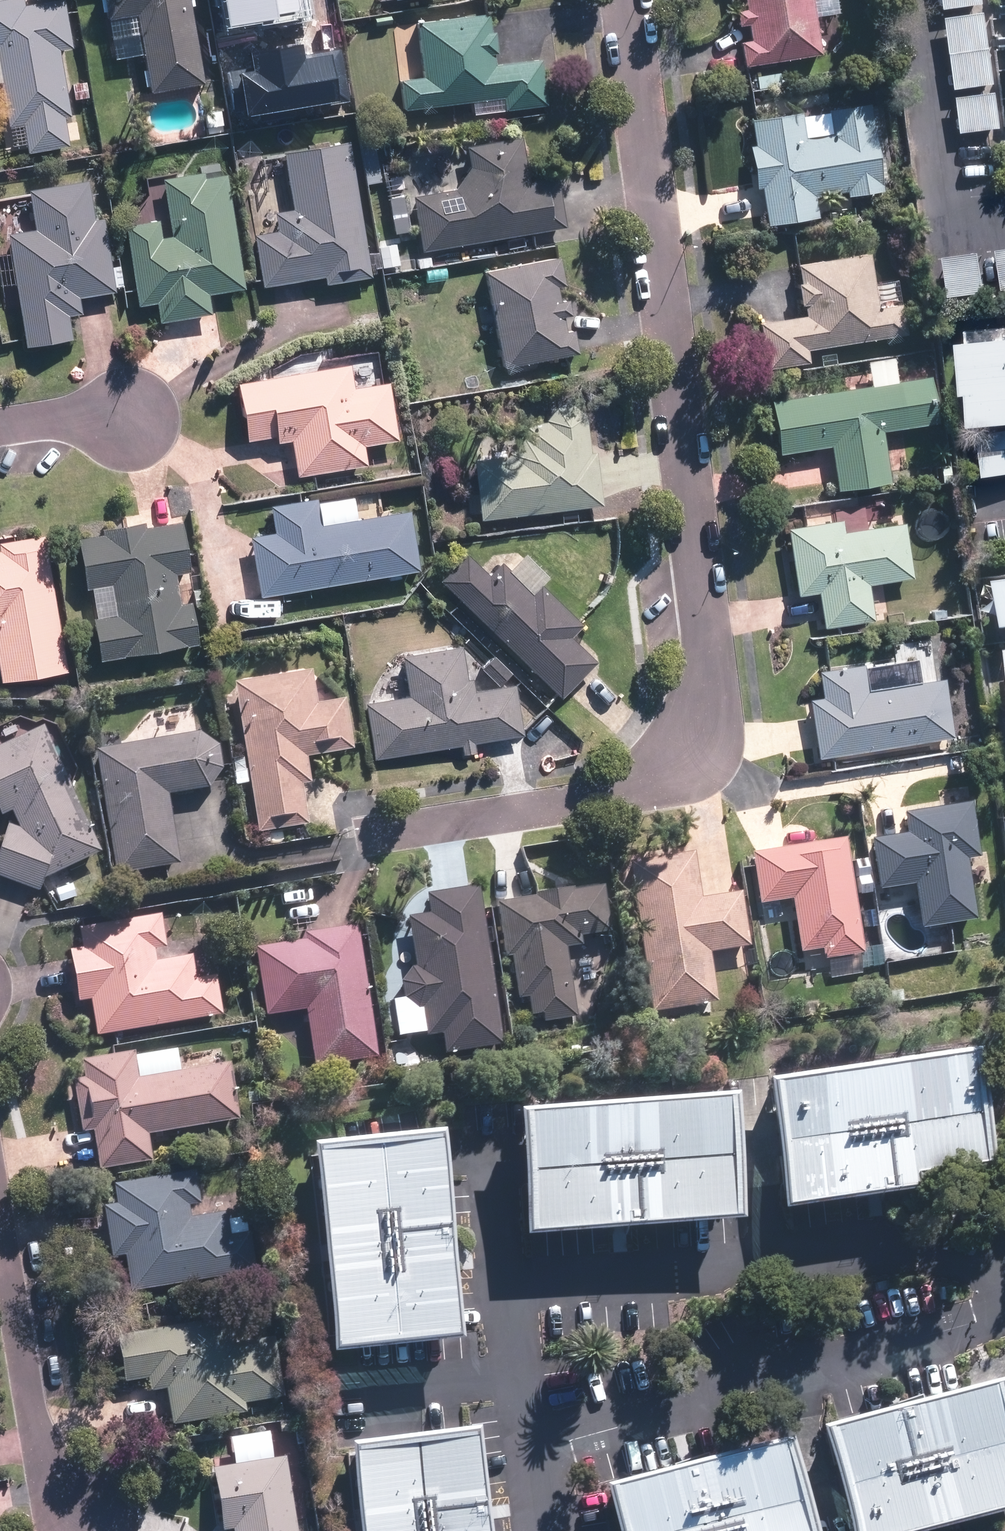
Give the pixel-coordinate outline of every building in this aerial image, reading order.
[(62,117),(71,115),(60,46),(72,43),(63,0),(45,0),(18,6),(17,0),(0,0),(0,78),(8,125),(25,123),(30,153),(67,147),(62,117)] [(136,13),(149,89),(203,80),(189,0),(106,0),(110,18),(136,13)] [(287,75),(288,88),(316,84),(314,70),(315,70),(304,0),(222,0),(227,28),(255,23),(263,78),(287,75)] [(746,64),(819,52),(810,0),(735,0),(746,64)] [(400,80),(404,108),(443,103),(499,95),(501,110),(547,104),(541,58),(496,64),(489,13),(418,22),(425,77),(400,80)] [(941,19),(950,86),(992,80),(982,14),(941,19)] [(749,76),(751,91),(782,86),(780,71),(749,76)] [(951,99),(956,133),(1000,127),(995,92),(951,99)] [(880,187),(866,103),(801,114),(801,112),(749,120),(766,222),(817,214),(815,198),(880,187)] [(223,107),(203,110),(207,136),(226,133),(223,107)] [(466,143),(470,170),(459,188),(413,197),(423,251),(564,225),(554,171),(525,176),(519,136),(466,143)] [(349,140),(282,151),(291,207),(274,210),(277,228),(252,233),(262,286),(324,275),(325,283),(373,275),(349,140)] [(159,321),(211,313),(208,292),(242,287),(224,175),(204,178),(203,171),(161,177),(169,234),(160,235),(157,219),(126,224),(139,306),(157,303),(159,321)] [(86,179),(29,188),(36,227),(7,232),(26,346),(70,339),(66,314),(81,311),(78,297),(113,292),(101,217),(92,219),(86,179)] [(407,192),(388,194),(392,232),(411,230),(407,192)] [(988,250),(946,255),(951,298),(993,293),(988,250)] [(800,279),(795,280),(799,306),(804,305),(805,314),(759,320),(766,368),(810,362),(808,348),(905,336),(901,306),(876,309),(869,251),(798,260),(800,279)] [(557,282),(565,280),(560,256),(484,271),(503,368),(579,352),(575,331),(567,332),(563,316),(571,314),(568,298),(560,300),(557,282)] [(969,327),(972,390),(978,390),(980,424),(1004,423),(1004,325),(969,327)] [(872,384),(772,398),(779,451),(830,444),(837,487),(887,480),(880,430),(936,422),(930,376),(898,381),(895,356),(869,360),(872,384)] [(350,362),(236,382),(246,441),(277,435),(278,441),(293,438),(299,476),(367,464),(364,444),(396,438),(386,381),(354,386),(350,362)] [(527,423),(529,442),(512,444),(515,463),(476,468),(482,519),(604,504),(597,448),(590,448),(584,402),(546,406),(548,420),(527,423)] [(983,430),(987,471),(1004,469),(1004,428),(983,430)] [(260,596),(418,570),(408,508),(319,523),(315,496),(271,503),(275,530),(250,534),(260,596)] [(101,527),(102,533),(78,537),(87,588),(91,588),(96,616),(93,617),(100,659),(199,643),(192,600),(181,602),(176,573),(189,571),(180,519),(145,525),(145,520),(101,527)] [(843,519),(788,529),(799,594),(818,591),(824,629),(875,620),(868,579),(912,572),(904,521),(845,531),(843,519)] [(44,534),(0,541),(0,672),(2,682),(67,671),(44,534)] [(532,591),(501,561),(488,574),(465,551),(440,577),(562,698),(598,661),(572,635),(585,622),(543,580),(532,591)] [(810,697),(820,757),(953,734),(936,635),(891,643),(894,660),(818,673),(822,695),(810,697)] [(365,701),(374,756),(519,734),(512,685),(475,690),(473,673),(467,674),(463,647),(403,656),(409,694),(365,701)] [(491,652),(479,664),(499,685),(511,673),(491,652)] [(236,702),(246,756),(232,759),(234,772),(248,770),(258,831),(320,821),(309,756),(353,749),(344,698),(319,702),(313,667),(233,680),(235,691),(226,693),(227,703),(236,702)] [(197,735),(195,734),(188,689),(152,694),(159,737),(95,747),(114,872),(176,863),(166,794),(203,788),(205,787),(207,786),(209,785),(211,784),(212,782),(214,781),(215,779),(217,777),(218,775),(219,774),(220,771),(220,769),(221,767),(221,765),(221,763),(221,761),(221,759),(221,757),(220,755),(220,753),(219,751),(218,749),(217,747),(215,745),(214,743),(213,742),(211,740),(209,739),(207,738),(205,737),(203,736),(201,735),(199,735),(197,735)] [(545,707),(534,719),(565,748),(576,736),(545,707)] [(0,842),(0,876),(40,889),(44,877),(100,851),(41,725),(0,745),(0,815),(12,810),(21,827),(7,823),(0,842)] [(905,835),(872,840),(882,906),(917,900),(922,929),(975,920),(965,857),(980,854),(971,802),(901,814),(905,835)] [(846,837),(752,852),(759,901),(793,896),(802,952),(823,949),(828,979),(864,974),(863,967),(885,964),(881,943),(863,946),(846,837)] [(693,853),(630,862),(650,1012),(718,1003),(711,951),(750,945),(743,892),(699,898),(693,853)] [(502,1044),(478,886),(425,894),(428,913),(407,916),(415,967),(414,967),(413,968),(412,969),(411,970),(410,970),(410,971),(409,972),(408,972),(408,973),(407,974),(406,975),(405,976),(405,977),(404,978),(404,979),(404,980),(403,981),(403,982),(402,983),(402,984),(402,985),(402,986),(402,987),(402,988),(402,989),(402,990),(402,991),(402,992),(402,993),(402,994),(403,995),(403,996),(392,998),(398,1036),(425,1032),(426,1037),(442,1034),(445,1053),(502,1044)] [(605,886),(495,900),(503,958),(510,957),(515,997),(526,996),(529,1016),(540,1014),(541,1022),(575,1017),(566,948),(580,947),(579,938),(611,933),(605,886)] [(91,997),(96,1032),(221,1013),(215,974),(195,977),(191,954),(158,959),(156,947),(166,945),(161,914),(77,927),(80,946),(70,947),(78,999),(91,997)] [(378,1054),(358,924),(302,932),(303,941),(257,948),(268,1016),(307,1010),(315,1064),(378,1054)] [(153,1159),(149,1133),(240,1121),(231,1060),(138,1073),(135,1049),(81,1057),(83,1074),(73,1075),(81,1131),(93,1129),(98,1166),(153,1159)] [(972,1059),(772,1088),(790,1209),(990,1179),(972,1059)] [(733,1106),(538,1118),(546,1247),(741,1235),(733,1106)] [(325,1164),(338,1357),(468,1348),(455,1156),(325,1164)] [(255,1273),(250,1233),(230,1236),(227,1211),(190,1216),(189,1206),(199,1204),(196,1172),(114,1182),(117,1204),(104,1206),(110,1256),(125,1254),(129,1288),(255,1273)] [(276,1395),(267,1335),(233,1341),(229,1316),(116,1335),(124,1380),(146,1377),(149,1391),(168,1388),(174,1425),(245,1413),(243,1401),(276,1395)] [(806,1434),(835,1530),(932,1530),(1004,1509),(1004,1484),(974,1383),(806,1434)] [(285,1454),(272,1457),(268,1431),(229,1437),(233,1464),(214,1467),(223,1529),(233,1528),(233,1530),(297,1530),(285,1454)] [(608,1492),(620,1530),(804,1530),(776,1441),(608,1492)] [(366,1530),(496,1530),(487,1444),(358,1457),(366,1530)]
